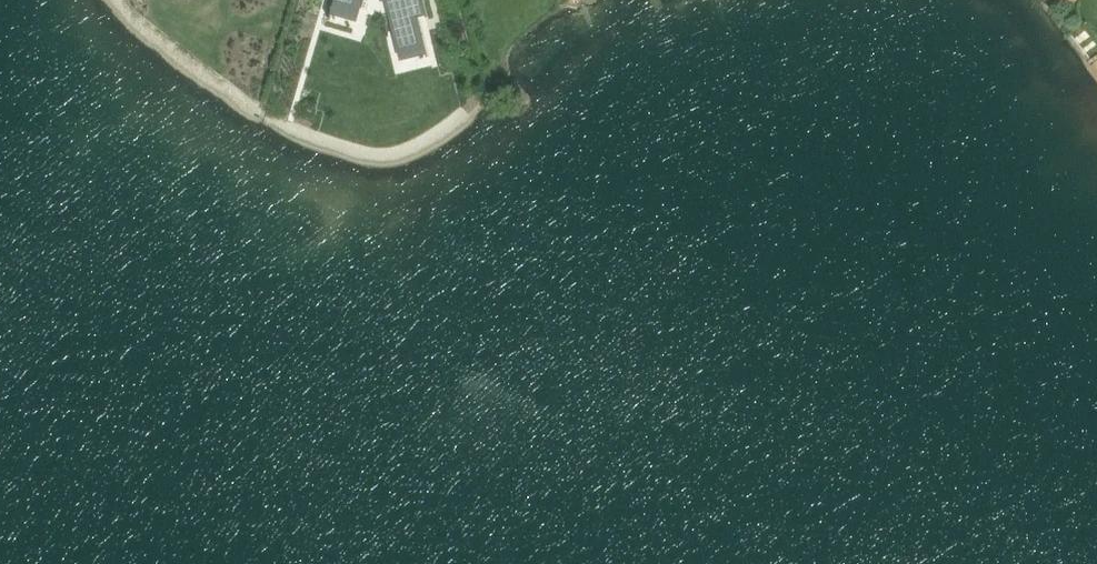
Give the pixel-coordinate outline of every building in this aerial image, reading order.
[(360,0),(335,0),(333,9),(356,15),(360,0)] [(403,55),(427,49),(419,14),(428,12),(425,0),(390,0),(403,55)]
